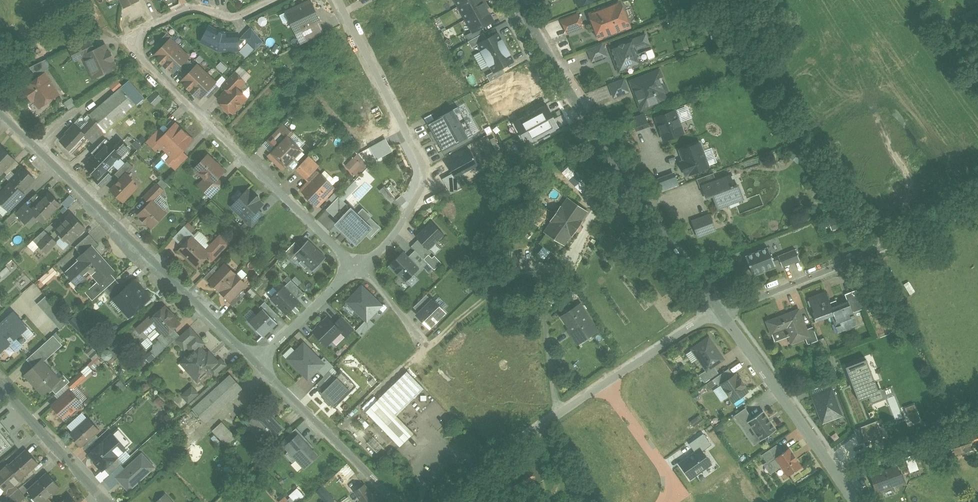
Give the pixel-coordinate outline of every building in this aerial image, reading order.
[(460,6),(467,19),(487,8),(489,7),(485,0),(471,0),(460,6)] [(311,1),(301,5),(300,5),(296,7),(295,8),(293,9),(294,10),(295,9),(297,14),(290,17),(291,18),(290,20),(293,25),(295,26),(298,33),(301,31),(319,23),(321,22),(311,1)] [(621,2),(591,14),(600,38),(630,27),(621,2)] [(487,8),(467,19),(474,31),(474,32),(483,27),(494,21),(487,8)] [(964,19),(966,23),(977,17),(977,12),(964,19)] [(578,14),(563,20),(568,33),(583,27),(578,14)] [(319,23),(301,31),(307,42),(324,34),(319,23)] [(223,34),(210,27),(203,41),(220,50),(238,49),(238,48),(238,43),(238,34),(223,34)] [(483,27),(474,32),(474,31),(467,35),(470,41),(485,33),(486,32),(483,27)] [(264,42),(252,28),(243,38),(247,42),(256,51),(264,42)] [(168,32),(156,45),(160,50),(171,40),(174,38),(168,32)] [(470,41),(469,41),(473,48),(480,44),(480,43),(488,39),(485,33),(470,41)] [(488,39),(480,43),(480,44),(484,50),(482,51),(486,58),(507,47),(503,39),(502,40),(499,33),(488,39)] [(646,35),(626,42),(626,41),(618,44),(618,45),(611,48),(620,71),(627,69),(627,70),(635,67),(635,66),(650,60),(646,51),(638,54),(636,49),(650,44),(646,35)] [(90,38),(70,48),(76,60),(85,56),(89,54),(96,50),(90,38)] [(244,39),(239,43),(238,43),(238,48),(241,48),(247,42),(244,39)] [(160,50),(157,54),(166,63),(180,48),(171,40),(160,50)] [(603,43),(588,49),(593,61),(608,56),(603,43)] [(96,50),(89,54),(85,56),(89,66),(89,68),(91,74),(94,74),(95,77),(98,76),(100,77),(104,75),(105,72),(115,67),(112,60),(114,60),(110,51),(108,52),(105,46),(96,50)] [(507,47),(486,58),(490,66),(492,65),(495,71),(503,67),(514,61),(510,54),(511,54),(507,47)] [(180,48),(166,63),(175,72),(179,68),(188,58),(189,57),(180,48)] [(188,58),(179,68),(183,72),(192,62),(188,58)] [(47,59),(31,67),(38,77),(52,67),(47,59)] [(192,62),(183,72),(187,76),(196,66),(192,62)] [(187,76),(184,80),(193,89),(207,74),(197,65),(196,66),(187,76)] [(503,67),(495,71),(487,75),(491,82),(507,73),(503,67)] [(659,71),(632,81),(642,108),(659,102),(657,97),(659,93),(667,90),(659,71)] [(235,72),(223,85),(228,91),(241,78),(235,72)] [(207,74),(193,89),(202,98),(205,94),(216,83),(207,74)] [(46,75),(26,88),(34,100),(36,99),(40,106),(59,94),(46,75)] [(228,91),(220,100),(223,103),(222,103),(222,106),(229,112),(231,112),(232,112),(233,113),(234,112),(236,112),(240,107),(240,105),(247,98),(239,90),(246,83),(241,78),(228,91)] [(625,79),(610,85),(615,97),(630,91),(625,79)] [(144,100),(128,81),(121,88),(137,106),(144,100)] [(216,83),(205,94),(210,98),(220,87),(216,83)] [(121,88),(90,114),(93,117),(107,132),(119,121),(137,106),(121,88)] [(547,105),(514,121),(525,142),(558,126),(547,105)] [(458,107),(427,123),(442,151),(473,135),(458,107)] [(676,110),(657,117),(665,141),(684,134),(676,110)] [(633,132),(647,126),(642,113),(627,118),(633,132)] [(107,132),(93,117),(81,130),(89,137),(88,137),(94,143),(103,136),(107,132)] [(119,121),(108,131),(111,134),(122,124),(119,121)] [(75,124),(70,129),(71,130),(67,134),(61,141),(73,153),(88,137),(89,137),(81,130),(75,124)] [(166,134),(158,142),(159,142),(167,150),(185,132),(176,124),(166,134)] [(289,135),(280,127),(268,140),(268,141),(275,133),(283,141),(287,136),(288,136),(289,135)] [(160,129),(150,138),(157,144),(159,142),(158,142),(166,134),(160,129)] [(185,132),(167,150),(175,158),(176,159),(183,151),(193,140),(185,132)] [(275,133),(268,141),(276,148),(283,141),(275,133)] [(137,141),(132,135),(130,138),(135,143),(134,145),(139,150),(142,146),(137,141)] [(94,143),(89,148),(95,154),(101,148),(103,151),(110,143),(103,136),(94,143)] [(288,136),(287,136),(283,141),(276,148),(272,152),(287,166),(302,151),(288,136)] [(95,154),(91,158),(93,160),(87,166),(98,177),(99,178),(106,170),(118,158),(120,159),(129,149),(122,141),(115,148),(110,143),(103,151),(101,148),(95,154)] [(701,142),(681,149),(690,174),(710,167),(701,142)] [(0,150),(0,174),(6,168),(15,159),(3,147),(0,150)] [(448,174),(441,178),(449,193),(461,187),(456,176),(477,166),(468,148),(441,162),(448,174)] [(183,151),(176,159),(175,158),(170,164),(177,170),(189,157),(183,151)] [(225,171),(208,155),(196,168),(197,169),(197,172),(200,175),(203,175),(212,184),(213,184),(218,178),(225,171)] [(319,166),(309,156),(296,169),(297,170),(298,169),(305,162),(309,166),(314,171),(316,169),(319,166)] [(355,157),(349,163),(357,170),(362,165),(355,157)] [(15,159),(6,168),(11,172),(20,164),(15,159)] [(128,161),(116,174),(121,180),(127,173),(128,174),(134,167),(128,161)] [(305,162),(298,169),(302,173),(309,166),(305,162)] [(309,166),(302,173),(298,169),(297,170),(310,182),(313,179),(309,176),(314,171),(309,166)] [(566,167),(561,171),(567,178),(572,174),(566,167)] [(0,195),(0,201),(10,211),(25,195),(23,192),(35,179),(24,168),(10,181),(12,183),(0,195)] [(316,169),(314,171),(309,176),(313,179),(310,182),(302,190),(318,206),(335,188),(316,169)] [(106,170),(99,178),(98,177),(96,180),(103,187),(113,177),(106,170)] [(577,171),(568,178),(578,191),(587,183),(577,171)] [(672,171),(654,179),(659,192),(677,185),(672,171)] [(121,180),(112,190),(124,202),(137,188),(137,185),(133,181),(132,178),(128,174),(127,173),(121,180)] [(714,173),(697,179),(701,188),(704,187),(704,186),(717,181),(714,173)] [(717,181),(704,186),(704,187),(708,197),(714,195),(719,207),(729,203),(728,200),(742,194),(738,183),(734,185),(731,176),(717,181)] [(212,184),(205,191),(212,198),(225,185),(218,178),(213,184),(212,184)] [(157,184),(145,197),(151,203),(154,199),(155,200),(164,190),(157,184)] [(385,186),(380,190),(391,204),(396,200),(385,186)] [(253,195),(248,191),(233,206),(247,220),(248,220),(258,210),(263,205),(258,200),(260,199),(254,193),(253,195)] [(43,199),(35,207),(33,209),(27,203),(17,214),(24,220),(23,221),(30,227),(36,221),(34,219),(40,213),(47,219),(61,204),(49,193),(43,199)] [(37,193),(26,203),(27,203),(33,209),(35,207),(43,199),(37,193)] [(327,210),(336,218),(347,206),(348,205),(339,197),(327,210)] [(547,234),(540,244),(555,254),(562,243),(565,245),(571,235),(573,236),(583,221),(582,221),(588,212),(568,198),(562,207),(561,206),(551,221),(552,221),(544,232),(547,234)] [(155,200),(154,199),(151,203),(140,215),(142,218),(147,223),(147,222),(153,227),(167,213),(161,207),(161,206),(155,200)] [(210,201),(207,205),(216,216),(220,212),(210,201)] [(347,206),(336,218),(340,221),(337,224),(357,243),(366,233),(371,238),(380,228),(367,216),(363,220),(351,209),(350,210),(347,206)] [(258,210),(248,220),(247,220),(246,222),(253,228),(264,216),(258,210)] [(72,214),(57,230),(71,243),(86,227),(72,214)] [(826,219),(829,229),(845,224),(841,214),(826,219)] [(710,215),(693,221),(699,236),(716,230),(710,215)] [(432,221),(416,237),(419,239),(429,250),(429,249),(445,235),(432,221)] [(185,226),(174,238),(183,247),(192,237),(192,238),(195,235),(185,226)] [(45,230),(34,240),(39,245),(49,234),(45,230)] [(49,234),(39,245),(40,246),(47,253),(57,242),(49,234)] [(90,234),(76,247),(83,255),(91,247),(93,249),(99,244),(90,234)] [(221,236),(208,250),(210,252),(209,254),(210,255),(209,255),(214,260),(229,244),(221,236)] [(183,247),(180,250),(185,255),(187,255),(190,258),(190,263),(195,267),(198,266),(198,267),(209,255),(210,255),(209,254),(210,252),(208,250),(204,247),(203,248),(192,238),(192,237),(183,247)] [(605,237),(599,245),(614,256),(620,247),(605,237)] [(429,250),(419,239),(411,246),(415,250),(424,259),(432,252),(429,249),(429,250)] [(34,240),(29,245),(35,251),(40,246),(39,245),(34,240)] [(301,247),(295,254),(296,254),(313,271),(327,257),(308,240),(301,247)] [(289,261),(296,254),(295,254),(301,247),(296,242),(283,255),(289,261)] [(93,249),(91,247),(83,255),(79,259),(81,260),(66,273),(68,275),(67,276),(69,277),(70,277),(73,281),(75,278),(81,284),(93,274),(101,283),(89,293),(95,299),(106,290),(105,290),(117,279),(112,274),(115,271),(102,256),(101,258),(93,249)] [(768,247),(746,256),(753,275),(775,266),(775,264),(780,262),(778,257),(773,259),(768,247)] [(796,249),(778,256),(778,257),(780,262),(783,267),(800,260),(796,249)] [(415,250),(409,257),(420,268),(419,269),(421,270),(428,263),(424,259),(415,250)] [(404,251),(390,265),(406,282),(419,269),(420,268),(409,257),(404,251)] [(218,273),(210,281),(211,282),(220,291),(236,274),(226,265),(218,273)] [(52,267),(37,279),(41,284),(56,273),(52,267)] [(214,268),(204,278),(209,283),(211,282),(210,281),(218,273),(214,268)] [(236,274),(220,291),(230,300),(230,301),(239,292),(247,284),(236,274)] [(117,279),(105,290),(106,290),(115,300),(116,300),(119,297),(118,297),(126,289),(117,279)] [(126,289),(118,297),(119,297),(116,300),(131,317),(151,299),(150,298),(141,288),(142,288),(136,280),(126,289)] [(291,280),(285,286),(298,299),(304,293),(291,280)] [(284,285),(271,299),(286,315),(300,302),(298,299),(285,286),(284,285)] [(363,285),(347,301),(367,321),(369,318),(383,304),(363,285)] [(858,288),(844,293),(847,300),(848,300),(853,312),(866,307),(858,288)] [(831,303),(826,290),(809,297),(814,311),(816,310),(819,319),(833,313),(836,321),(840,320),(843,329),(857,324),(853,312),(848,300),(847,300),(838,304),(837,301),(831,303)] [(239,292),(230,301),(230,300),(229,302),(234,307),(243,296),(239,292)] [(427,295),(414,307),(420,313),(433,300),(427,295)] [(46,296),(37,304),(60,330),(69,321),(46,296)] [(420,313),(418,315),(430,327),(446,312),(433,300),(420,313)] [(260,307),(262,310),(263,308),(273,319),(278,315),(265,302),(260,307)] [(582,306),(575,312),(572,308),(562,315),(575,333),(573,335),(579,343),(590,336),(588,333),(596,327),(582,306)] [(180,323),(166,307),(152,319),(162,330),(162,334),(158,337),(161,340),(174,328),(180,323)] [(262,310),(249,322),(264,337),(278,323),(273,319),(263,308),(262,310)] [(791,313),(782,316),(782,317),(768,322),(776,342),(790,336),(793,343),(806,338),(809,337),(806,330),(799,311),(792,313),(791,313)] [(4,348),(11,356),(29,340),(22,331),(27,326),(15,312),(2,324),(3,325),(0,328),(0,352),(4,348)] [(331,316),(314,331),(327,344),(343,328),(338,323),(331,316)] [(343,318),(338,323),(343,328),(348,333),(353,329),(343,318)] [(376,324),(369,318),(367,321),(358,330),(364,336),(376,324)] [(181,336),(177,339),(185,349),(188,346),(185,343),(196,334),(190,327),(181,336)] [(819,341),(814,327),(806,330),(809,337),(806,338),(809,345),(819,341)] [(174,328),(161,340),(167,348),(177,339),(181,336),(174,328)] [(196,334),(185,343),(188,346),(194,352),(192,354),(189,354),(186,356),(187,359),(186,360),(190,365),(187,368),(198,381),(211,369),(216,374),(226,365),(221,360),(218,362),(210,353),(207,355),(201,347),(205,344),(196,334)] [(54,335),(28,358),(35,366),(42,360),(43,362),(63,345),(54,335)] [(715,350),(707,339),(693,349),(707,370),(708,370),(715,366),(724,359),(717,348),(715,350)] [(160,340),(141,355),(147,361),(165,346),(160,340)] [(304,342),(287,359),(308,381),(319,370),(326,363),(322,360),(304,342)] [(87,363),(89,369),(96,366),(93,360),(98,358),(96,352),(89,355),(92,361),(87,363)] [(326,357),(322,360),(326,363),(319,370),(325,376),(335,366),(326,357)] [(868,359),(848,367),(860,400),(873,395),(881,392),(879,388),(868,359)] [(35,366),(27,374),(45,395),(53,388),(59,382),(58,381),(49,371),(50,370),(43,362),(42,360),(35,366)] [(707,370),(700,375),(705,383),(719,373),(715,366),(708,370),(707,370)] [(371,394),(345,367),(317,395),(344,421),(371,394)] [(729,369),(715,379),(717,383),(720,386),(723,385),(722,384),(734,376),(729,369)] [(69,383),(68,383),(73,389),(87,377),(82,371),(69,383)] [(453,417),(408,371),(380,398),(414,434),(420,439),(433,426),(439,432),(453,417)] [(734,376),(722,384),(723,385),(726,389),(724,390),(729,397),(730,396),(734,401),(748,391),(744,387),(746,386),(741,379),(740,380),(736,375),(734,376)] [(63,376),(58,381),(59,382),(53,388),(58,393),(68,383),(69,383),(63,376)] [(215,390),(211,386),(191,404),(205,422),(243,389),(231,376),(215,390)] [(715,379),(706,384),(709,389),(717,383),(715,379)] [(834,382),(821,387),(823,392),(831,389),(831,390),(837,388),(834,382)] [(58,393),(56,395),(60,400),(70,390),(71,391),(73,389),(68,383),(58,393)] [(192,387),(183,395),(189,401),(198,393),(192,387)] [(881,392),(873,395),(875,402),(888,397),(884,387),(879,388),(881,392)] [(823,392),(813,396),(819,411),(821,411),(825,421),(841,415),(831,390),(831,389),(823,392)] [(60,400),(53,405),(65,418),(82,403),(71,391),(70,390),(60,400)] [(414,434),(380,398),(366,411),(401,447),(414,434)] [(920,420),(914,405),(905,408),(909,419),(912,418),(913,423),(920,420)] [(753,418),(746,408),(735,416),(742,426),(753,418)] [(283,429),(264,409),(249,422),(268,443),(283,429)] [(777,430),(764,411),(753,418),(742,426),(748,434),(754,430),(762,440),(777,430)] [(89,419),(73,434),(79,441),(78,442),(81,445),(95,432),(99,429),(89,419)] [(876,421),(860,427),(866,442),(882,436),(876,421)] [(239,439),(224,422),(214,430),(230,448),(239,439)] [(725,429),(721,424),(716,428),(720,433),(725,429)] [(300,427),(286,441),(307,463),(321,450),(300,427)] [(0,429),(0,456),(14,445),(1,429),(0,429)] [(953,439),(953,440),(950,441),(950,443),(955,455),(962,453),(963,456),(974,452),(972,446),(977,444),(977,430),(968,434),(953,439)] [(95,432),(82,445),(86,449),(100,437),(95,432)] [(952,435),(942,438),(945,445),(950,443),(950,441),(953,440),(953,439),(952,435)] [(933,449),(945,445),(942,438),(931,442),(933,449)] [(107,441),(104,441),(90,454),(99,464),(99,465),(103,470),(105,469),(118,457),(111,448),(111,445),(107,441)] [(258,459),(241,441),(233,449),(249,467),(258,459)] [(777,445),(763,455),(767,462),(764,464),(771,474),(782,466),(779,468),(771,468),(771,462),(770,462),(783,453),(777,445)] [(714,464),(702,448),(684,460),(697,476),(714,464)] [(783,453),(770,462),(771,462),(774,467),(779,468),(782,466),(789,476),(802,466),(797,460),(798,459),(794,454),(793,454),(790,448),(783,453)] [(11,465),(10,464),(0,473),(0,482),(7,490),(7,491),(14,485),(27,473),(27,474),(32,469),(39,463),(27,450),(11,465)] [(143,453),(117,477),(130,491),(156,467),(143,453)] [(918,469),(913,455),(906,458),(910,472),(918,469)] [(118,457),(105,469),(110,475),(124,463),(118,457)] [(897,467),(872,476),(877,491),(882,489),(883,491),(892,488),(891,486),(903,482),(897,467)] [(29,490),(35,497),(36,495),(42,501),(43,501),(61,486),(48,473),(29,490)] [(14,485),(7,491),(7,490),(5,492),(9,497),(17,491),(19,490),(14,485)] [(326,501),(329,501),(332,499),(320,485),(315,489),(326,501)] [(365,485),(355,492),(362,501),(376,501),(365,485)] [(290,496),(296,501),(298,501),(304,496),(297,489),(290,496)] [(17,491),(9,497),(9,498),(12,501),(21,501),(24,499),(17,491)]
